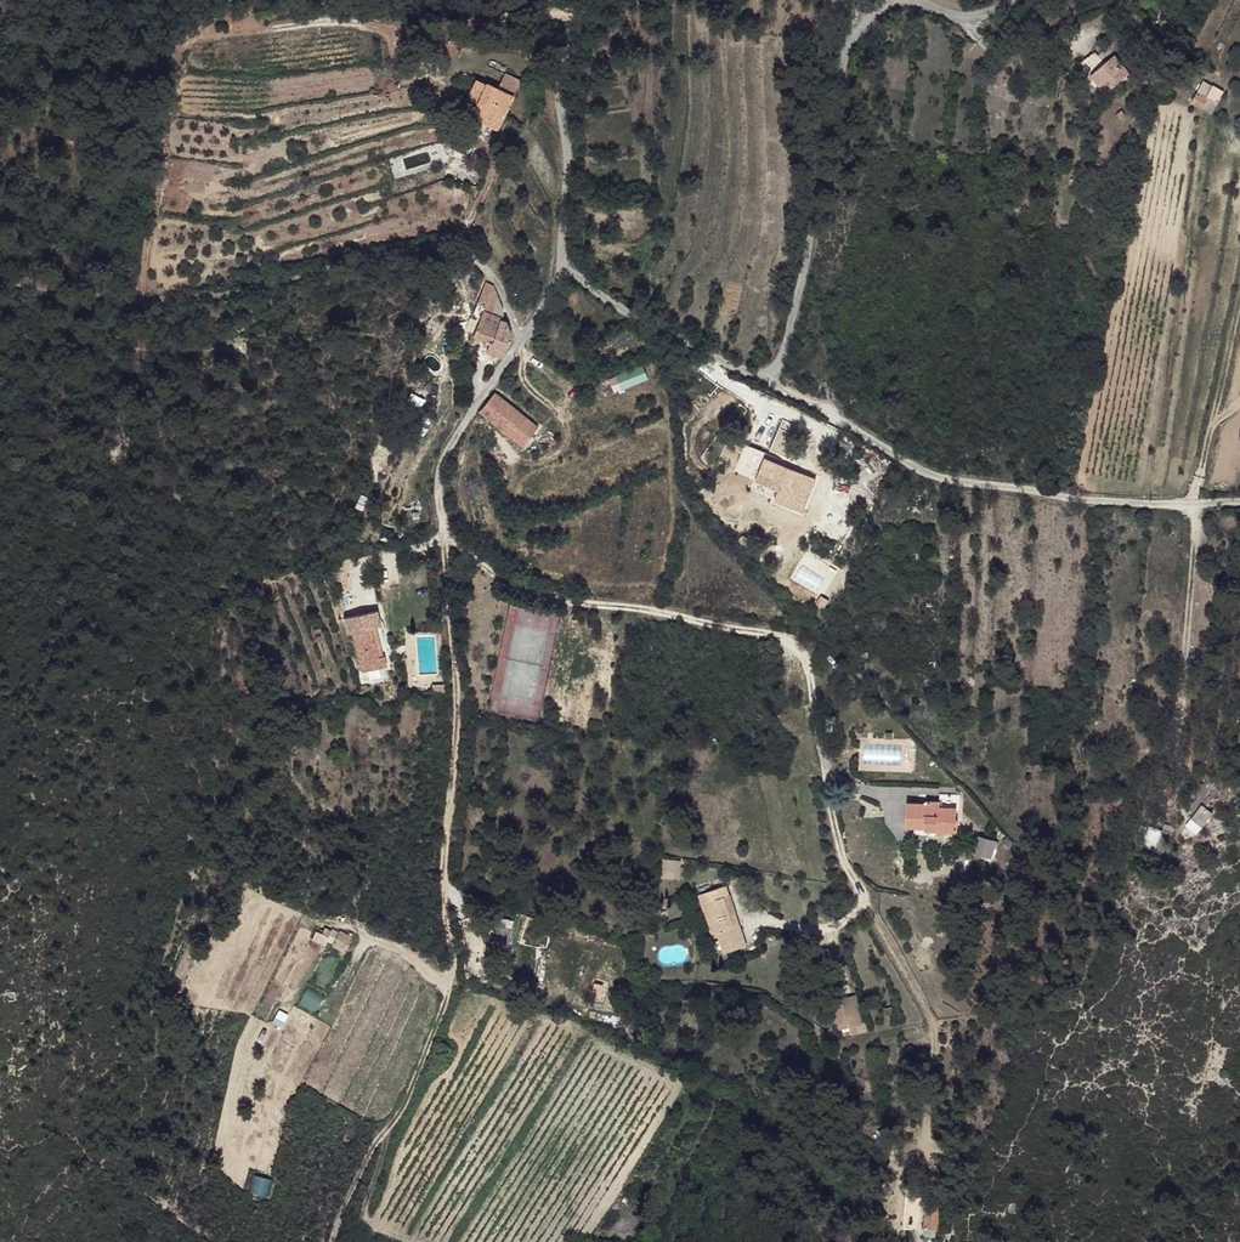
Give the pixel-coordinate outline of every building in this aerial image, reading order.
[(1097,61),(1086,48),(1072,61),(1099,90),(1122,68),(1107,52),(1097,61)] [(1199,76),(1193,88),(1214,98),(1220,86),(1199,76)] [(528,88),(512,81),(504,96),(521,104),(528,88)] [(486,87),(476,108),(483,112),(476,124),(505,138),(521,104),(504,96),(486,87)] [(1214,98),(1193,88),(1189,97),(1210,108),(1214,98)] [(1117,106),(1112,111),(1117,115),(1121,111),(1117,106)] [(483,112),(476,108),(469,120),(476,124),(483,112)] [(491,286),(485,285),(480,305),(485,308),(475,339),(485,344),(484,350),(488,352),(487,356),(501,360),(513,341),(511,325),(504,323),(504,308),(491,286)] [(496,397),(481,416),(503,435),(507,430),(514,434),(510,440),(523,449),(538,429),(496,397)] [(780,457),(770,478),(777,483),(772,494),(794,506),(810,474),(780,457)] [(391,610),(358,611),(358,625),(362,626),(365,663),(389,663),(387,654),(383,653),(381,626),(391,625),(391,610)] [(921,805),(905,804),(903,826),(930,830),(930,839),(939,840),(940,835),(955,835),(956,824),(952,823),(953,812),(937,811),(937,804),(922,802),(921,805)] [(1202,804),(1192,819),(1202,827),(1214,813),(1202,804)] [(991,860),(983,856),(979,865),(987,869),(991,860)] [(681,879),(682,860),(662,858),(660,878),(681,879)] [(1084,879),(1074,878),(1073,888),(1084,889),(1084,879)] [(727,888),(700,899),(714,936),(719,935),(727,953),(748,946),(743,931),(737,932),(726,900),(731,899),(727,888)] [(731,899),(726,900),(737,932),(743,931),(731,899)] [(515,916),(497,914),(497,923),(514,926),(515,916)] [(514,926),(497,923),(495,932),(513,934),(514,926)] [(1117,935),(1111,930),(1105,939),(1111,943),(1117,935)] [(338,936),(333,933),(328,943),(331,944),(333,946),(332,947),(344,954),(351,940),(339,935),(338,936)] [(852,1034),(865,1032),(859,994),(833,999),(837,1028),(851,1026),(852,1034)] [(450,1050),(437,1045),(431,1061),(444,1067),(450,1050)] [(938,1206),(926,1206),(926,1230),(938,1230),(938,1206)]
